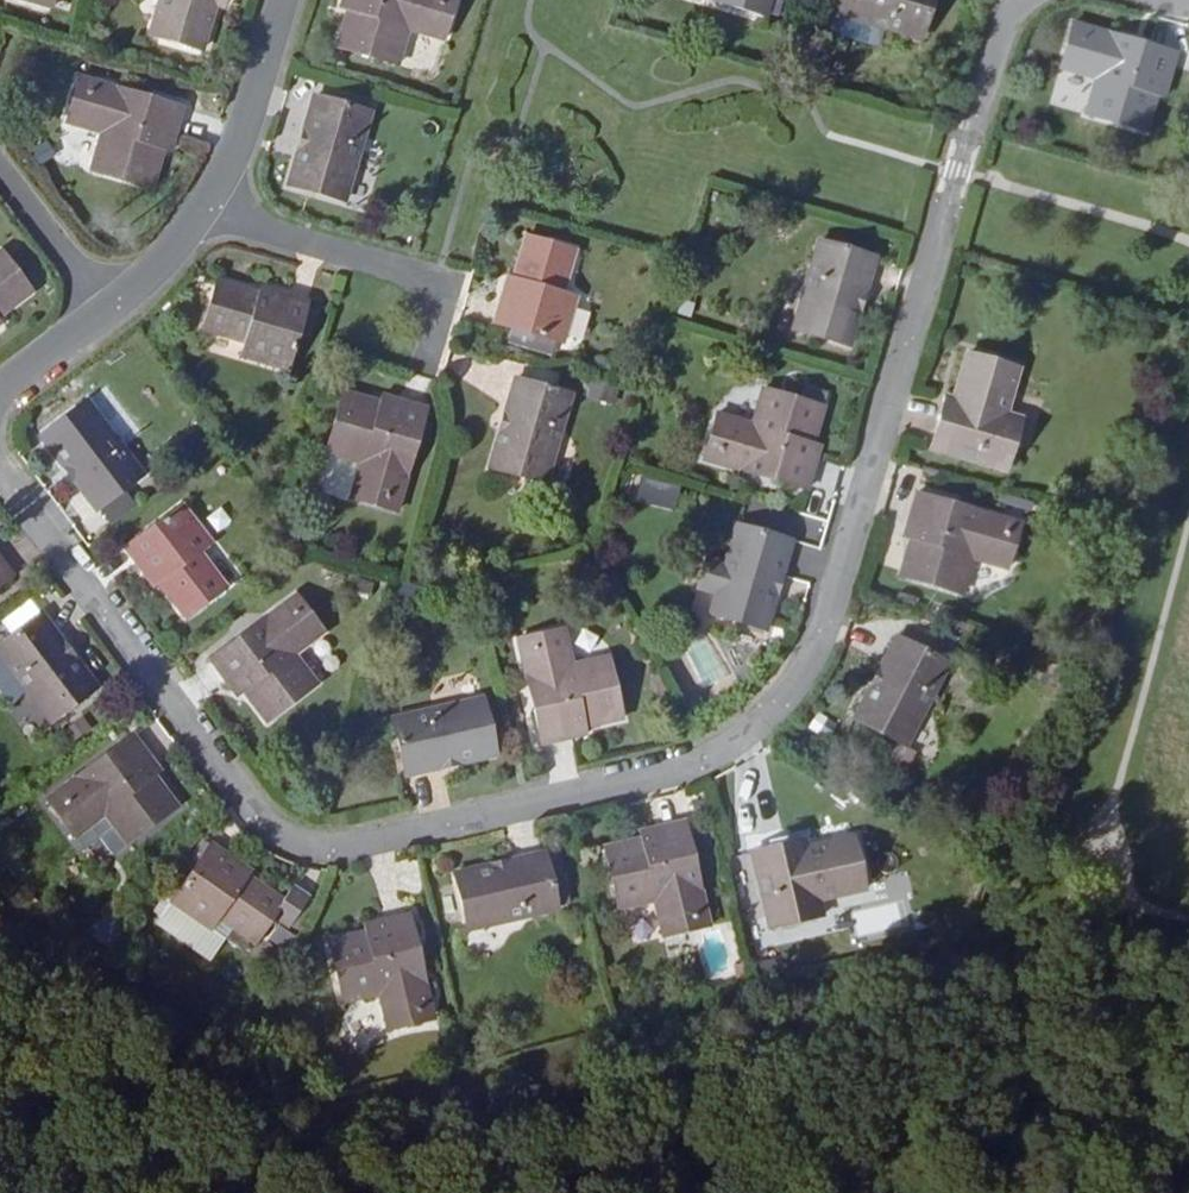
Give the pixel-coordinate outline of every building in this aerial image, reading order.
[(203,51),(216,7),(223,8),(226,0),(161,0),(151,35),(203,51)] [(343,7),(349,9),(338,47),(398,65),(408,30),(442,39),(454,0),(345,0),(343,7)] [(766,16),(771,0),(716,0),(715,1),(766,16)] [(922,37),(933,0),(838,0),(835,13),(838,14),(880,26),(922,37)] [(880,26),(838,14),(832,33),(874,45),(880,26)] [(1097,79),(1088,115),(1148,132),(1159,95),(1165,96),(1177,54),(1075,24),(1062,68),(1097,79)] [(68,123),(103,133),(93,168),(153,185),(164,151),(171,152),(183,109),(115,89),(114,87),(82,78),(68,123)] [(370,114),(315,99),(290,185),(345,201),(370,114)] [(497,322),(563,342),(576,298),(562,294),(575,252),(526,238),(513,280),(509,279),(497,322)] [(795,329),(851,345),(876,259),(820,243),(795,329)] [(31,293),(2,254),(0,255),(0,317),(31,293)] [(244,357),(288,370),(307,301),(263,288),(261,295),(219,283),(205,332),(247,344),(244,357)] [(933,448),(1006,470),(1022,418),(1007,413),(1020,370),(967,355),(955,399),(948,397),(933,448)] [(491,467),(545,483),(571,396),(515,380),(491,467)] [(706,459),(807,488),(819,448),(813,446),(823,409),(826,397),(803,391),(800,403),(764,391),(753,424),(718,415),(706,459)] [(352,497),(397,511),(426,409),(384,397),(382,402),(346,392),(328,453),(362,462),(352,497)] [(88,403),(43,437),(98,510),(143,475),(88,403)] [(822,462),(815,484),(831,489),(838,467),(822,462)] [(678,511),(683,487),(641,478),(635,502),(678,511)] [(913,539),(902,576),(962,592),(972,557),(1007,567),(1020,523),(918,494),(906,536),(913,539)] [(200,552),(211,543),(184,506),(128,548),(155,585),(160,582),(187,617),(226,587),(200,552)] [(719,586),(712,613),(767,629),(793,538),(738,522),(728,556),(714,552),(705,581),(719,586)] [(12,575),(0,559),(0,584),(12,575)] [(244,691),(267,721),(317,684),(295,655),(324,633),(295,595),(211,660),(238,695),(244,691)] [(29,692),(52,722),(98,687),(42,615),(0,647),(0,654),(29,692)] [(608,658),(572,664),(565,630),(519,641),(543,743),(586,733),(585,727),(621,719),(608,658)] [(896,637),(855,719),(907,746),(950,664),(896,637)] [(29,692),(0,654),(0,687),(13,704),(29,692)] [(407,776),(496,756),(484,698),(394,720),(407,776)] [(78,777),(50,800),(77,836),(106,814),(128,843),(178,806),(155,775),(161,771),(133,735),(78,777)] [(621,908),(656,899),(664,936),(708,925),(701,892),(685,821),(643,831),(645,838),(606,846),(621,908)] [(820,901),(864,890),(853,837),(809,847),(807,840),(754,853),(771,928),(823,915),(820,901)] [(205,839),(166,897),(155,913),(162,918),(158,925),(211,962),(235,927),(257,942),(274,916),(289,926),(309,896),(292,885),(282,899),(247,876),(251,870),(205,839)] [(558,910),(545,853),(457,873),(470,930),(558,910)] [(750,854),(731,858),(741,901),(759,897),(750,854)] [(166,886),(160,882),(147,901),(154,905),(166,886)] [(331,941),(346,1001),(381,994),(390,1029),(434,1019),(410,916),(368,926),(369,933),(331,941)]
